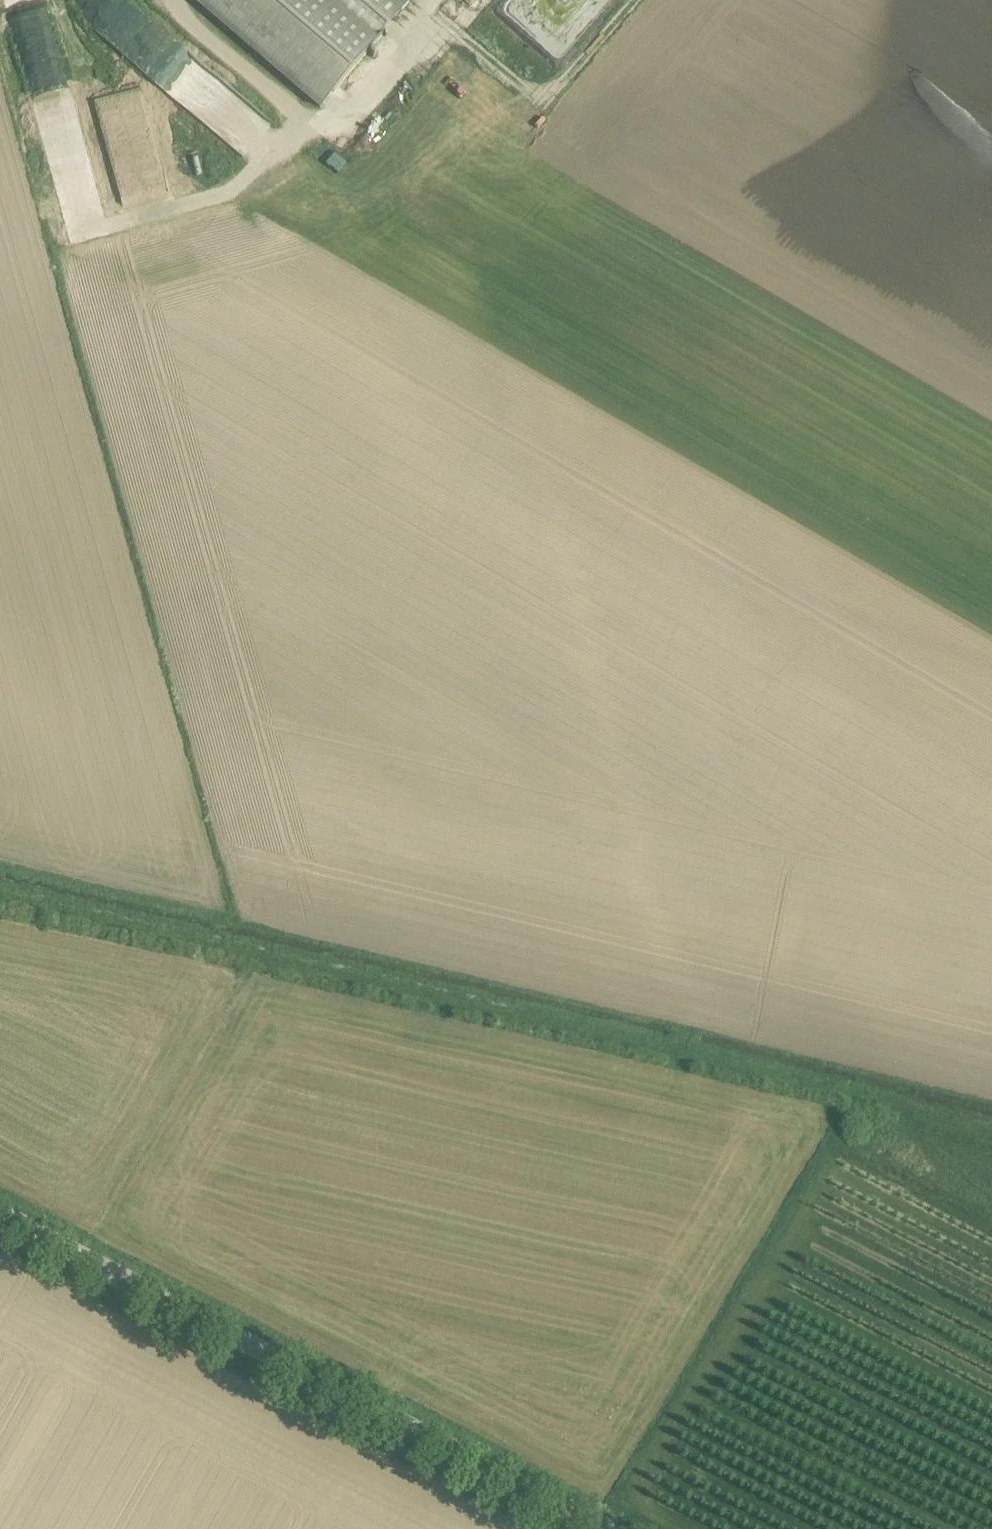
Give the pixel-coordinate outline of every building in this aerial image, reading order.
[(322,107),(409,2),(407,0),(193,0),(322,107)] [(244,152),(270,120),(121,1),(96,33),(244,152)]
